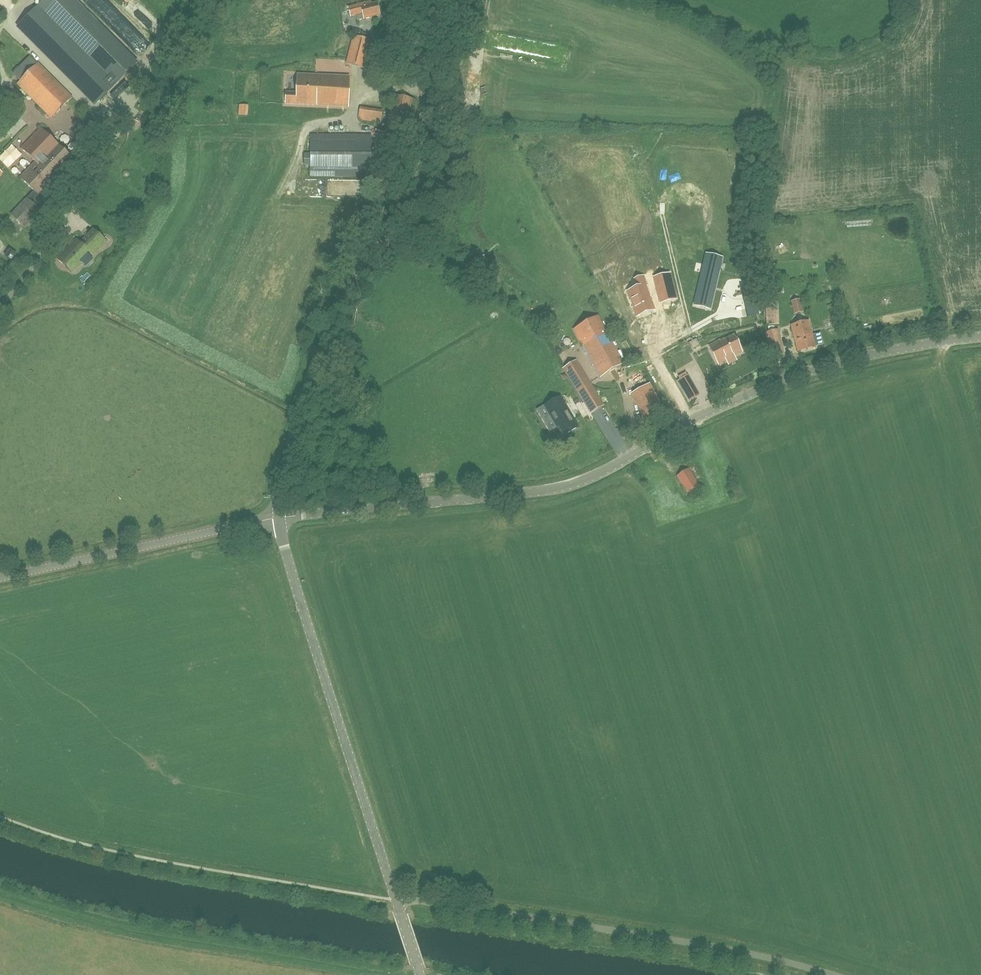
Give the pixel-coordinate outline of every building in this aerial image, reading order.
[(18,24),(95,101),(137,60),(77,0),(42,0),(18,24)] [(358,20),(380,14),(377,2),(371,4),(371,1),(349,7),(351,16),(356,15),(358,20)] [(348,63),(364,68),(372,40),(355,36),(348,63)] [(52,118),(73,97),(38,63),(18,84),(52,118)] [(286,92),(285,103),(348,106),(350,76),(298,74),(297,92),(286,92)] [(394,95),(386,131),(407,135),(415,99),(394,95)] [(238,115),(248,116),(249,105),(239,104),(238,115)] [(356,108),(356,121),(380,121),(381,109),(356,108)] [(22,148),(37,163),(21,178),(34,191),(12,215),(25,227),(41,211),(35,205),(77,163),(42,128),(22,148)] [(311,135),(311,154),(304,154),(304,166),(310,166),(310,176),(371,176),(371,135),(311,135)] [(107,242),(100,236),(94,230),(85,238),(81,243),(76,239),(57,259),(71,272),(81,264),(78,261),(88,252),(91,255),(107,242)] [(10,260),(13,253),(5,249),(1,256),(10,260)] [(481,270),(489,266),(483,254),(475,259),(481,270)] [(703,272),(695,305),(709,308),(721,259),(707,255),(704,266),(703,272)] [(773,273),(773,264),(766,264),(766,282),(774,282),(774,273),(773,273)] [(670,273),(657,277),(660,290),(663,302),(663,303),(664,303),(672,301),(677,299),(670,273)] [(631,301),(633,300),(635,307),(634,308),(637,316),(644,314),(649,312),(656,309),(647,286),(648,285),(644,276),(635,279),(638,288),(628,292),(631,301)] [(768,296),(784,294),(783,284),(766,286),(768,296)] [(751,285),(740,287),(747,318),(758,315),(751,285)] [(795,315),(804,312),(800,299),(791,301),(795,315)] [(780,325),(779,302),(765,302),(767,325),(780,325)] [(625,363),(599,315),(574,329),(601,377),(625,363)] [(816,347),(809,320),(792,325),(799,351),(816,347)] [(784,355),(778,330),(767,333),(773,357),(784,355)] [(720,341),(709,346),(718,364),(726,360),(727,359),(732,357),(734,356),(742,352),(733,336),(724,341),(720,342),(720,341)] [(595,393),(581,370),(569,377),(571,380),(583,400),(591,413),(603,406),(595,393)] [(635,393),(631,395),(645,421),(650,418),(664,410),(649,385),(635,393)] [(693,386),(684,391),(689,400),(698,395),(693,386)] [(564,435),(577,428),(559,397),(545,405),(554,421),(555,420),(564,435)] [(677,476),(688,493),(700,485),(689,468),(677,476)]
